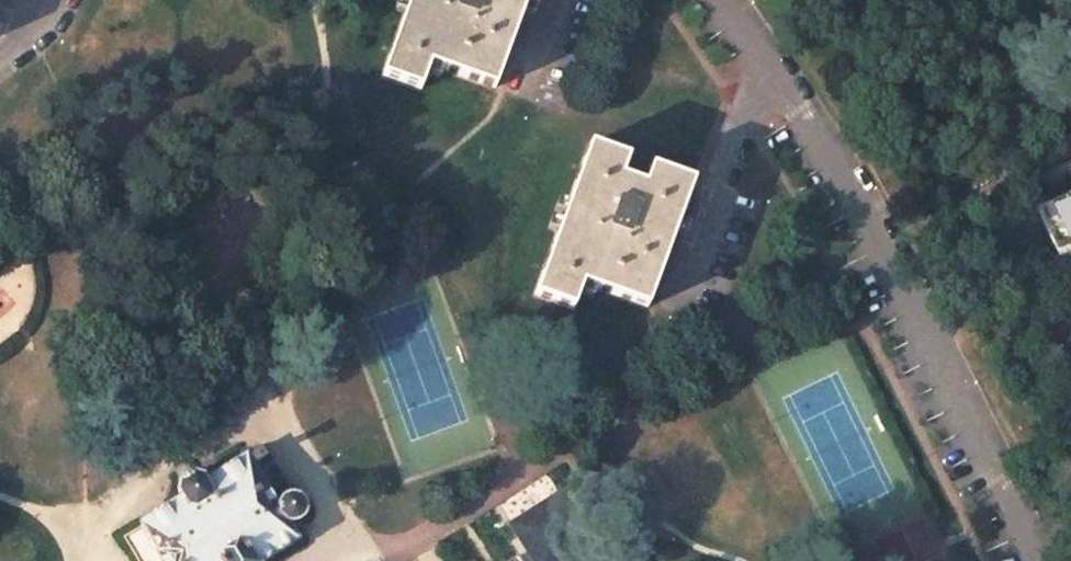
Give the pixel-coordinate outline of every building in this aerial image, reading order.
[(523,0),(413,0),(386,75),(422,88),(432,59),(498,82),(510,48),(506,47),(523,0)] [(593,142),(539,294),(574,306),(584,279),(650,302),(662,267),(658,266),(690,178),(652,164),(645,182),(623,174),(629,156),(593,142)] [(301,538),(289,520),(296,520),(302,517),(306,511),(307,505),(304,499),(299,495),(293,493),(287,494),(282,499),(280,504),(247,453),(207,478),(205,475),(194,473),(181,480),(179,490),(182,494),(140,520),(159,551),(157,553),(162,560),(263,560),(301,538)] [(562,493),(541,506),(572,555),(592,542),(600,560),(601,560),(611,557),(602,534),(590,539),(562,493)] [(541,506),(513,523),(537,560),(562,560),(572,555),(541,506)]
